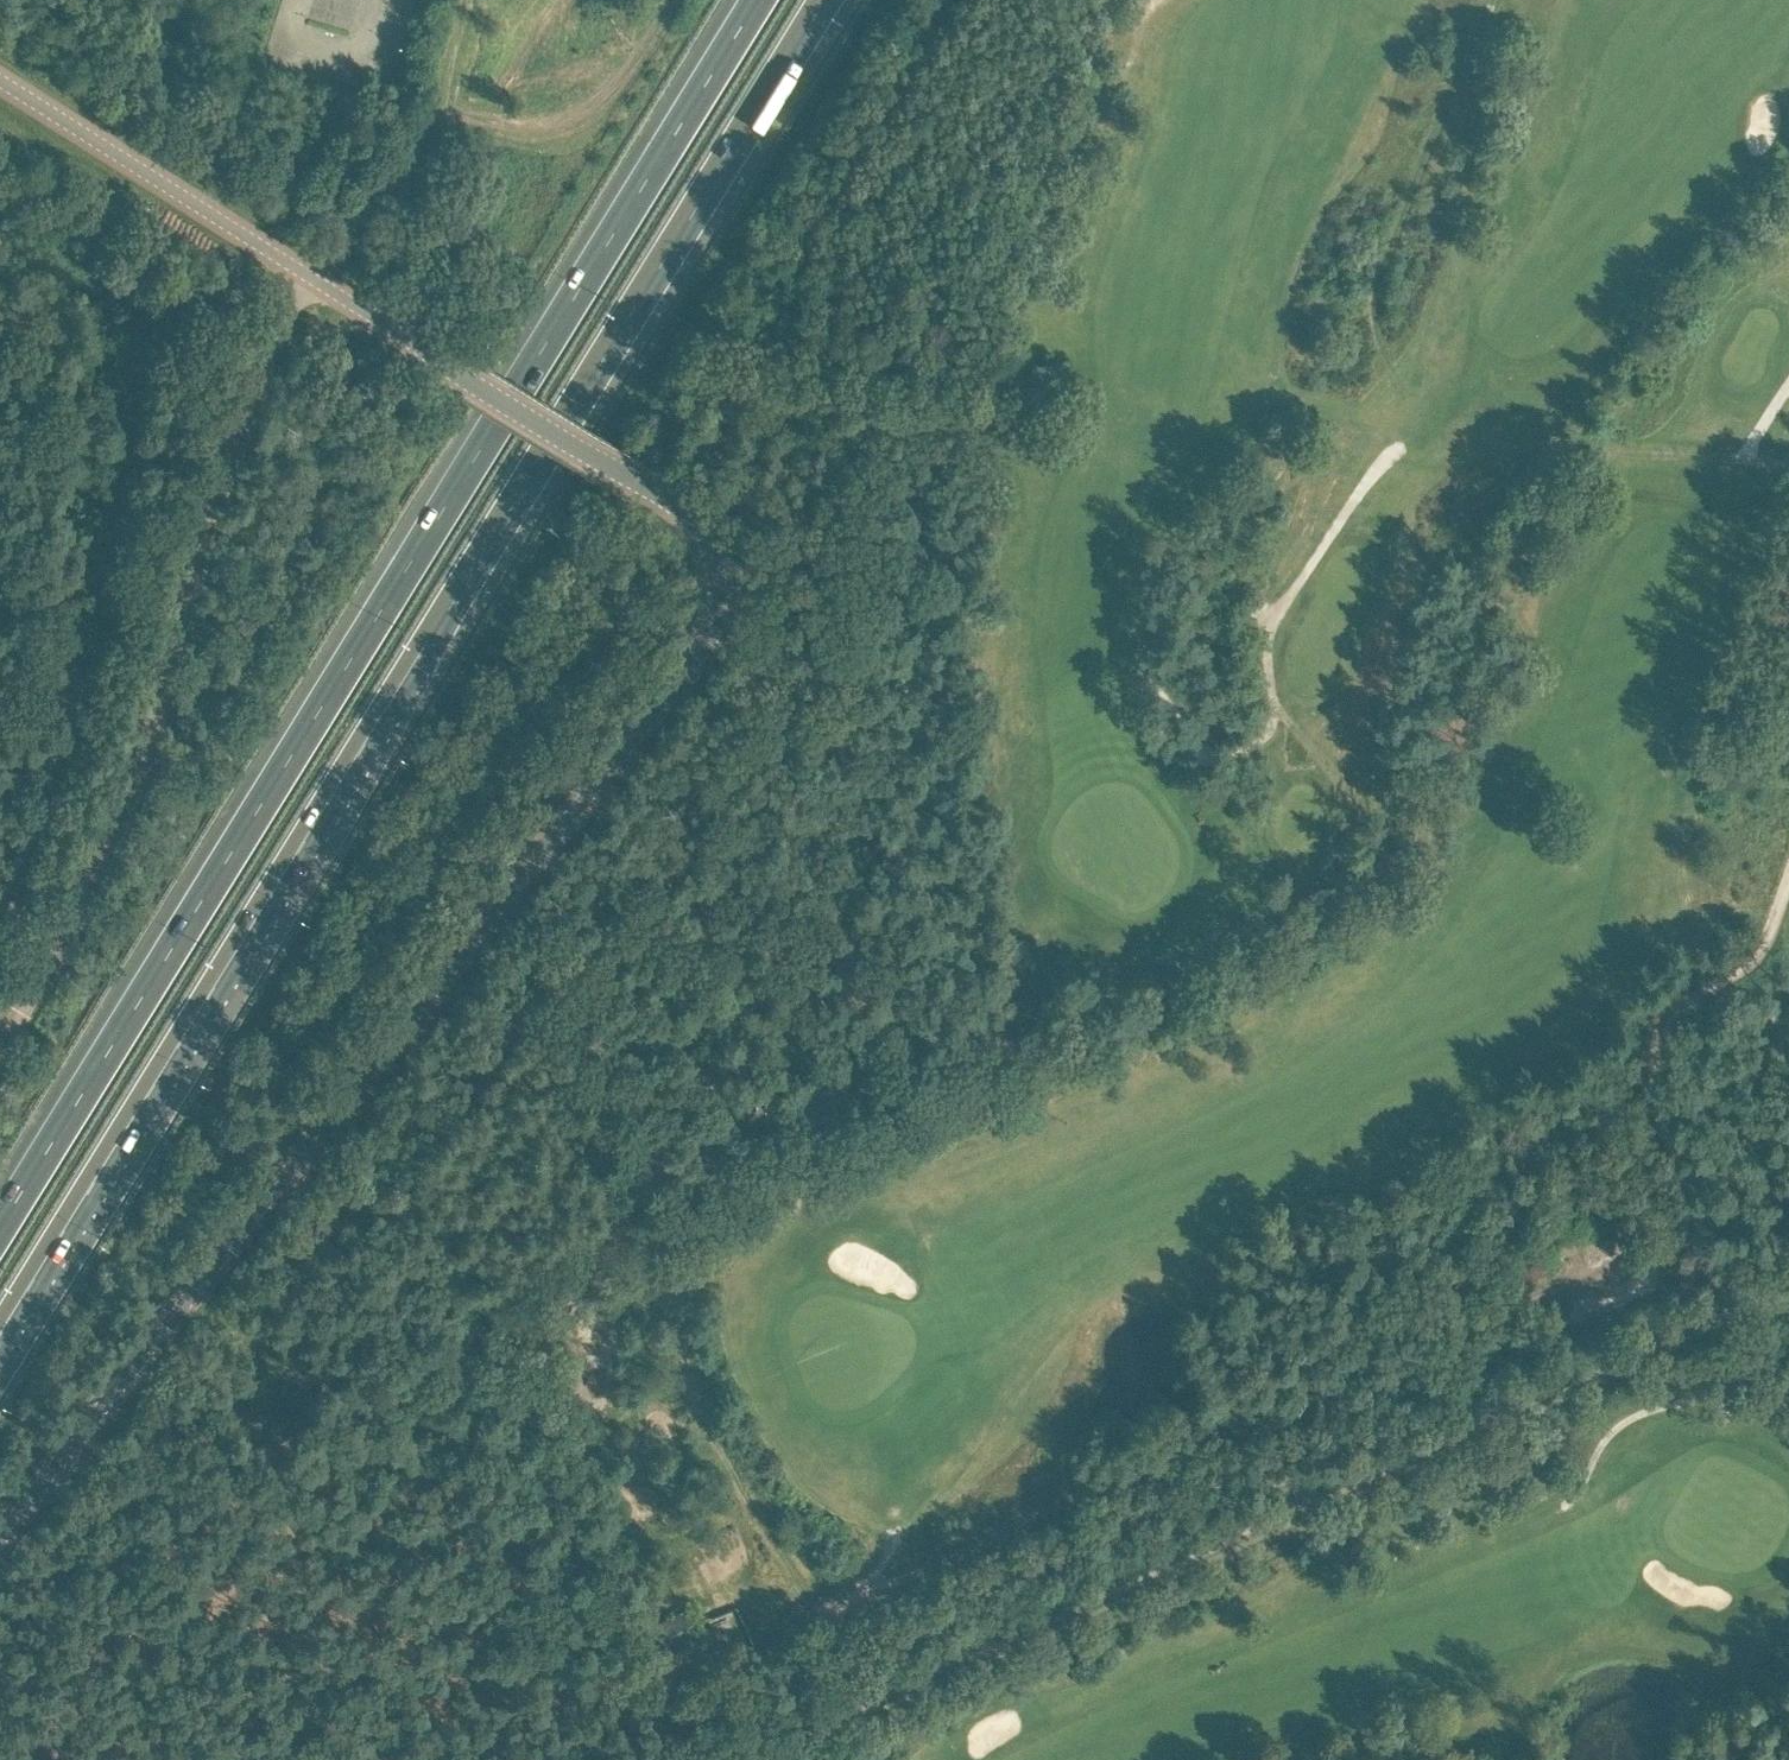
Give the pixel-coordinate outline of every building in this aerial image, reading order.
[(1347,902),(1343,886),(1329,890),(1334,905),(1347,902)]
